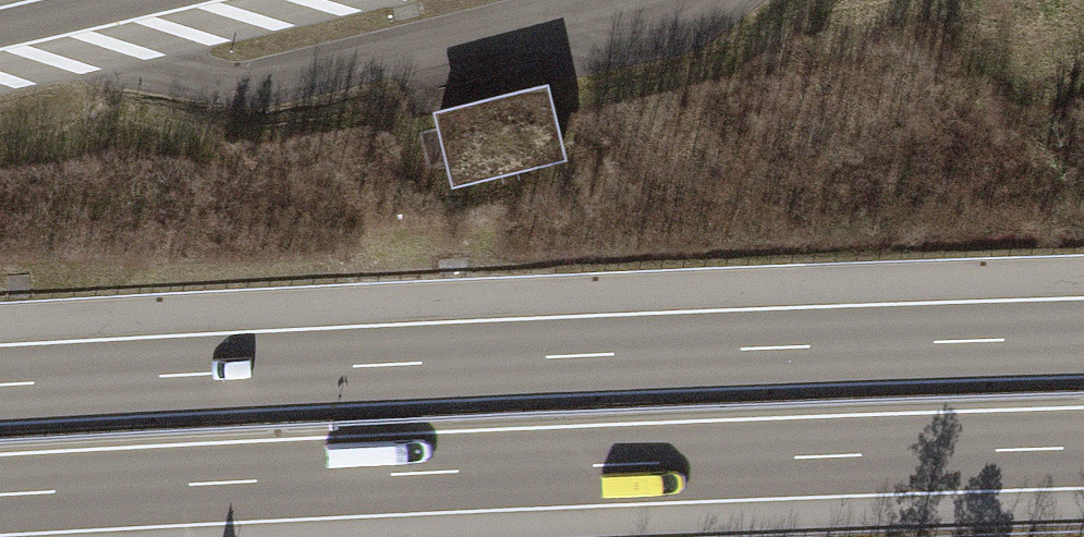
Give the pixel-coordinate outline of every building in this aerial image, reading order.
[(548,84),(435,112),(452,186),(566,158),(548,84)]
